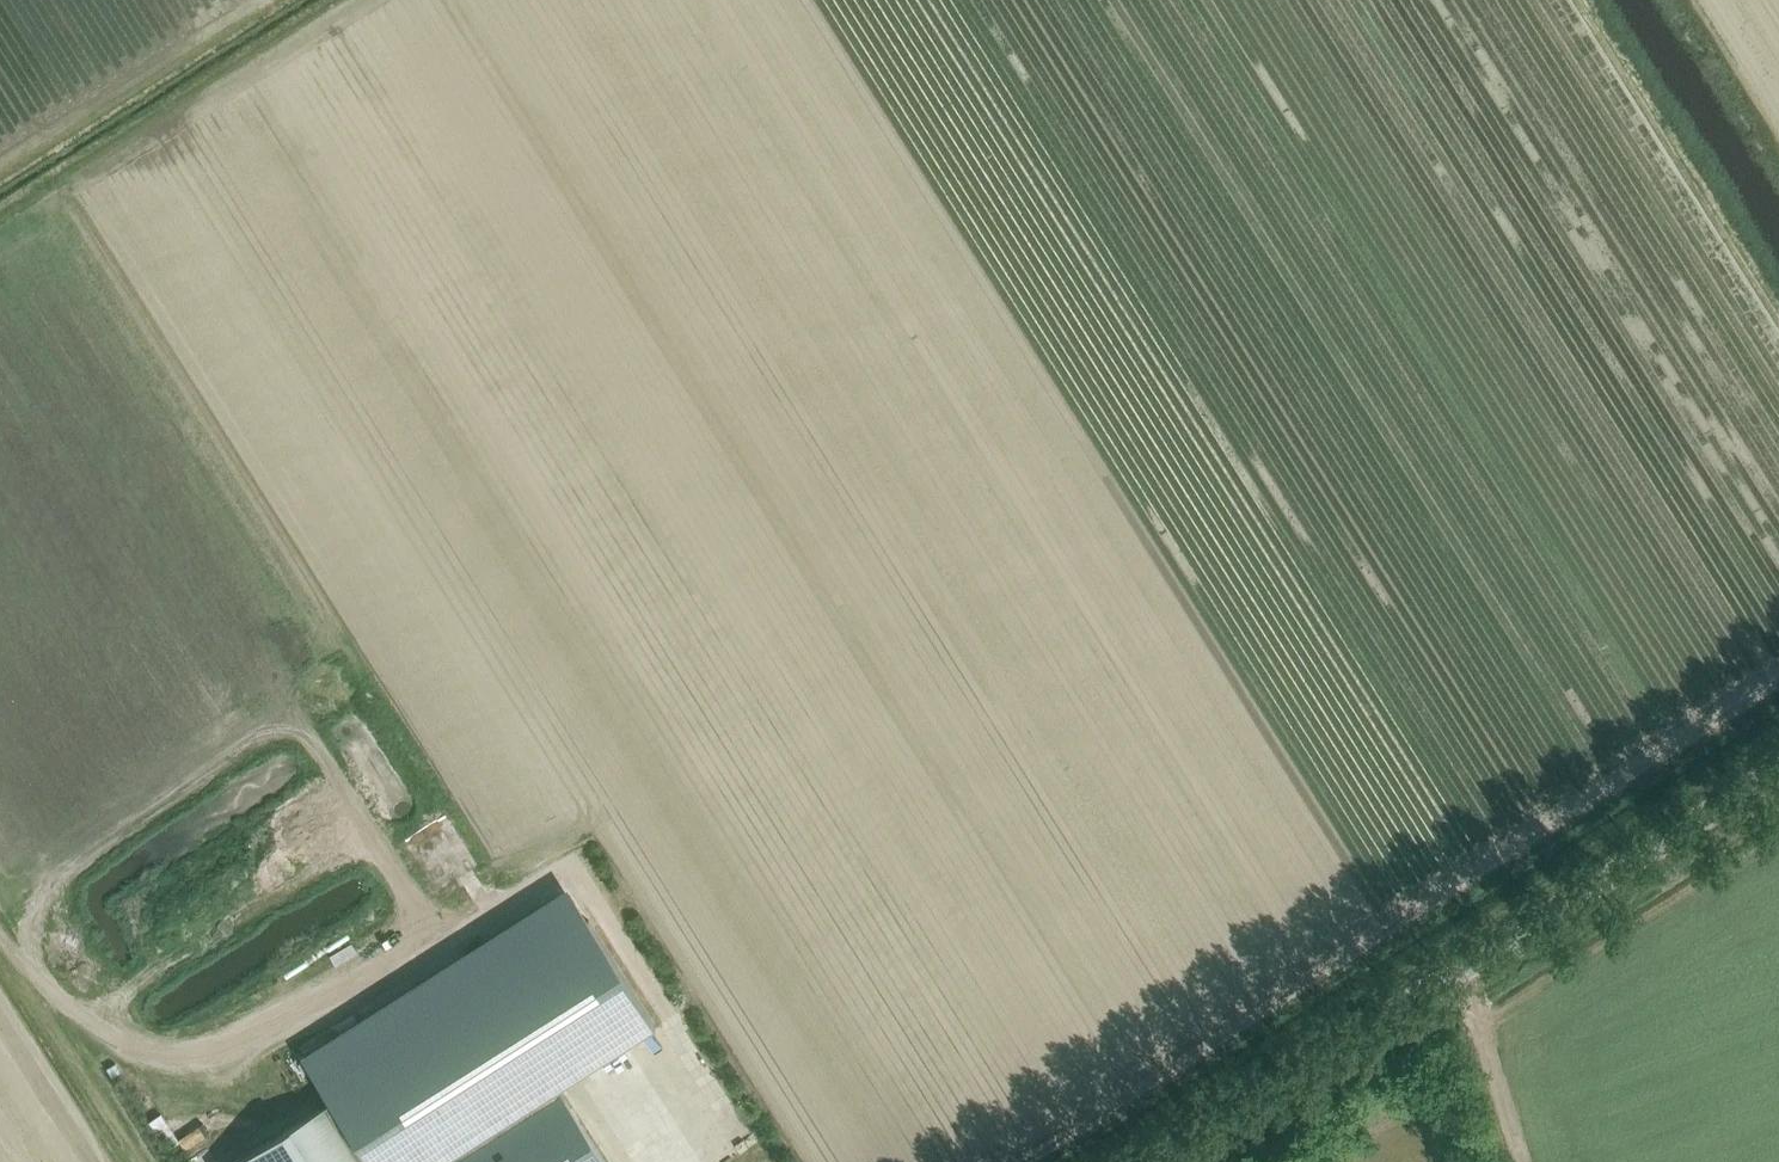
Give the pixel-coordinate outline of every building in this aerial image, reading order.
[(236,1161),(605,1161),(557,1088),(652,1024),(584,919),(318,1093),(325,1104),(236,1161)] [(1431,1056),(1426,1060),(1431,1067),(1437,1063),(1431,1056)] [(156,1107),(165,1100),(151,1081),(142,1088),(156,1107)]
